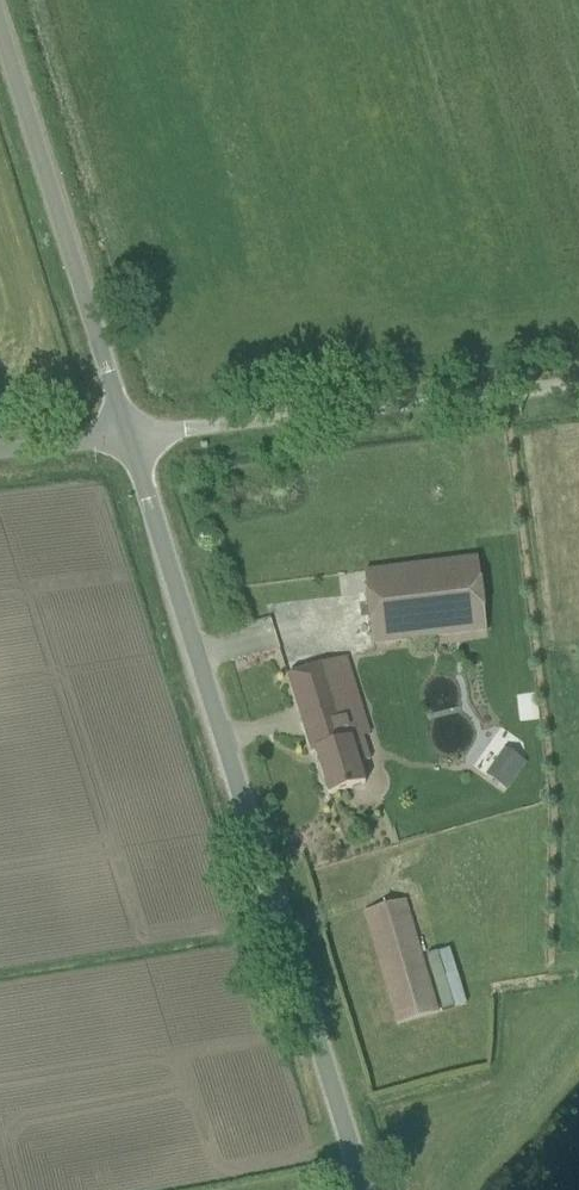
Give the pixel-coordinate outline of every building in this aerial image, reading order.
[(367,573),(375,643),(484,630),(476,560),(367,573)] [(315,751),(329,796),(352,789),(363,786),(359,766),(370,763),(363,740),(369,738),(346,659),(311,669),(288,676),(312,752),(315,751)] [(524,763),(505,750),(488,775),(506,788),(524,763)] [(364,913),(397,1025),(438,1013),(405,901),(364,913)]
